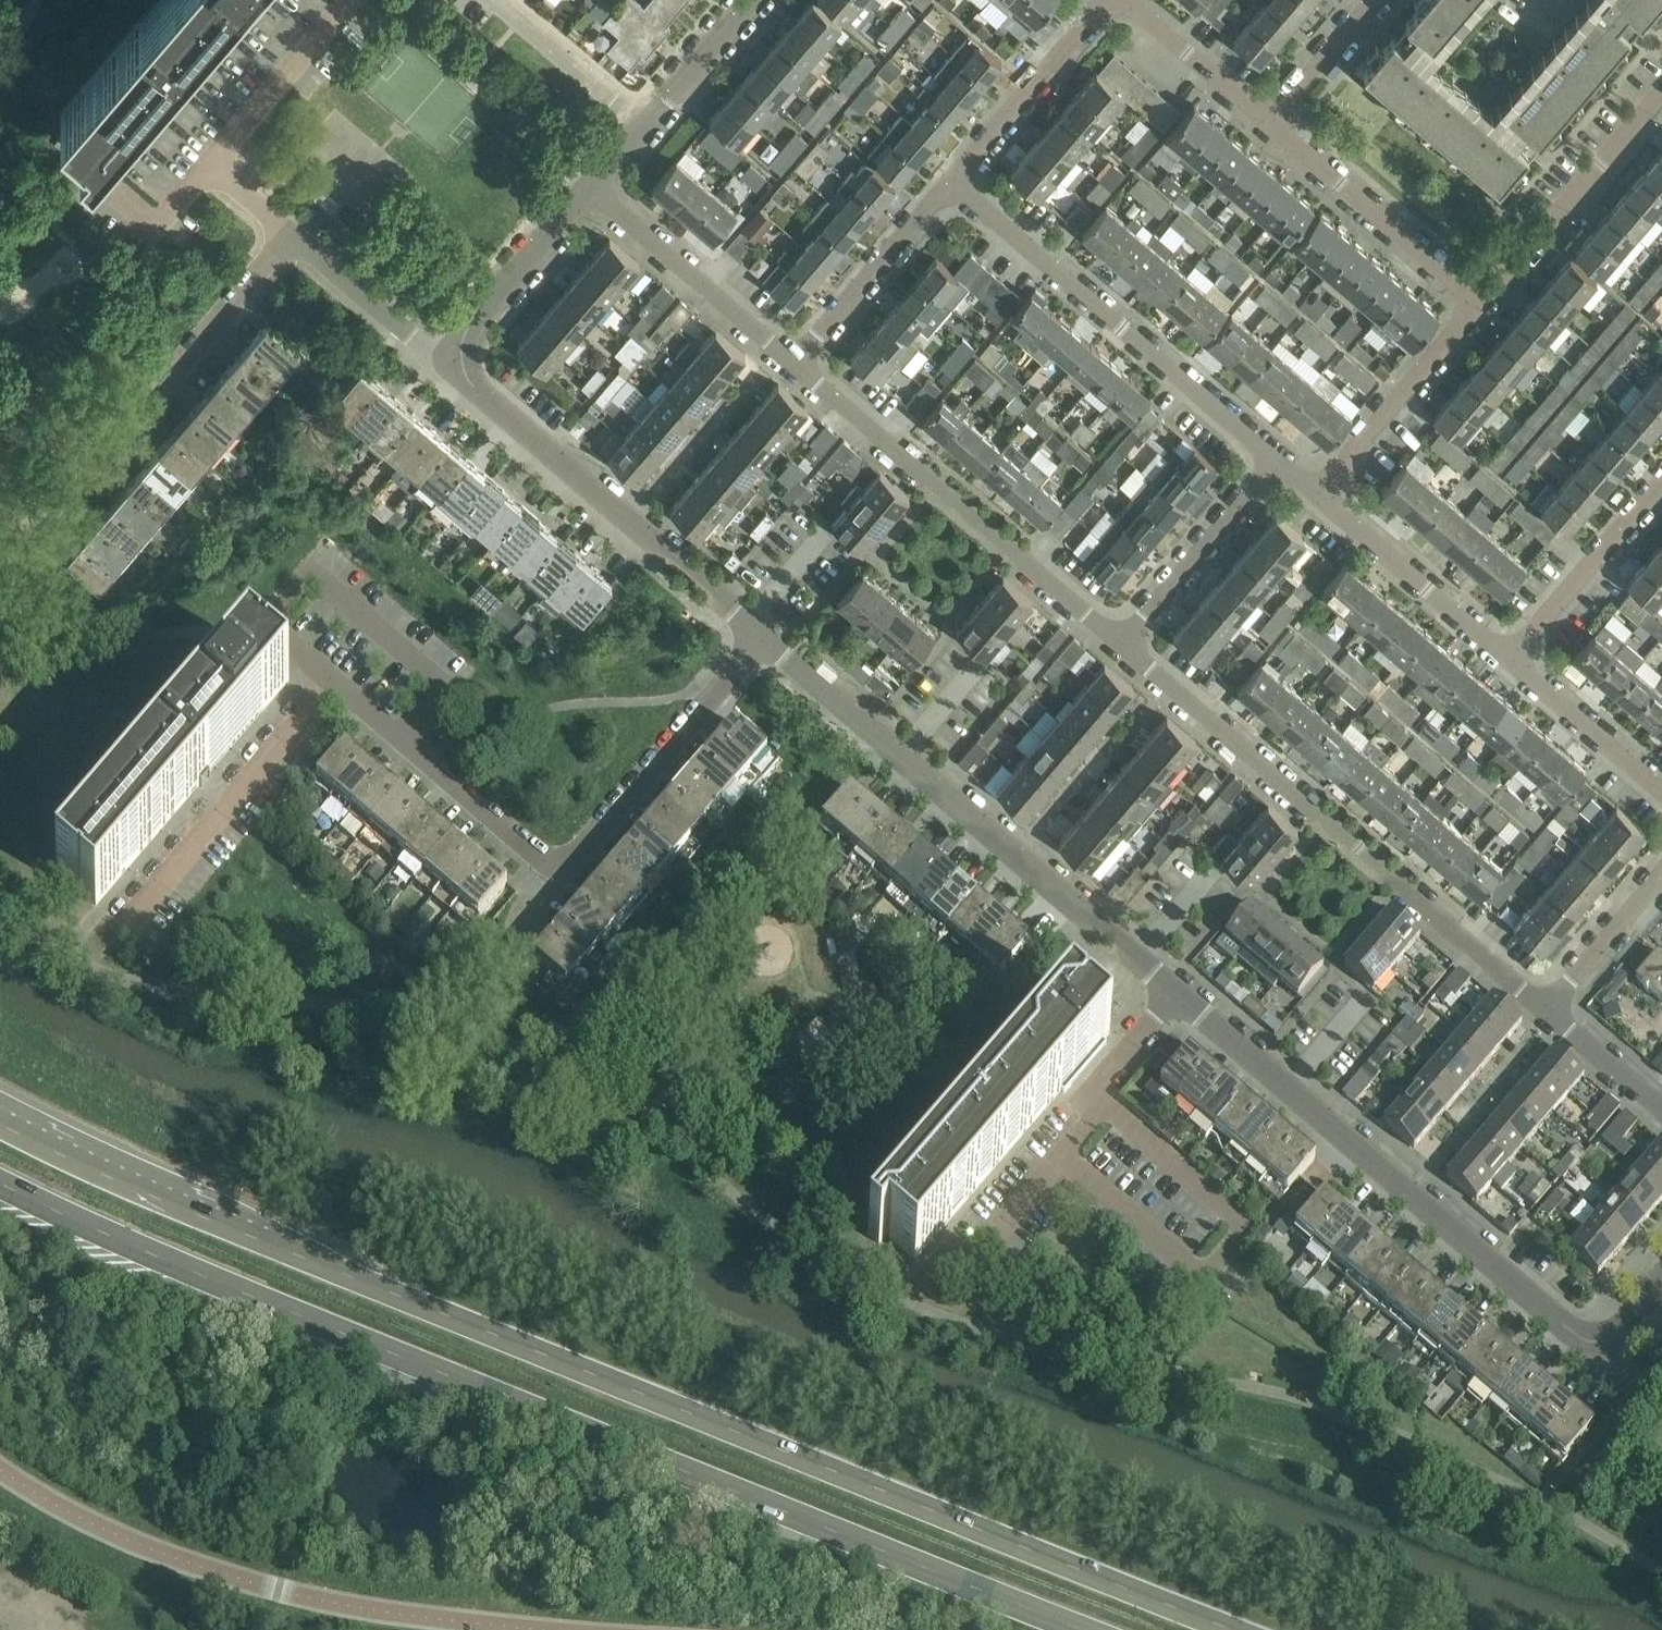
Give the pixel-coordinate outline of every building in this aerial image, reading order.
[(61,112),(89,136),(80,146),(92,156),(156,82),(160,85),(193,46),(189,43),(226,0),(157,0),(61,112)] [(592,5),(605,15),(613,6),(608,2),(606,0),(596,0),(592,5)] [(615,7),(657,43),(670,28),(666,25),(677,12),(663,0),(648,0),(643,6),(636,0),(621,0),(615,7)] [(677,12),(687,0),(663,0),(677,12)] [(823,45),(840,24),(813,0),(812,0),(794,20),(823,45)] [(862,0),(821,0),(844,20),(862,0)] [(874,9),(881,1),(881,0),(864,0),(874,9)] [(921,9),(929,0),(911,0),(921,9)] [(954,0),(938,0),(948,9),(955,1),(954,0)] [(1019,0),(993,0),(1008,13),(1019,0)] [(1008,13),(1028,30),(1053,0),(1019,0),(1008,13)] [(1202,0),(1184,0),(1194,9),(1202,0)] [(1199,13),(1208,20),(1209,22),(1223,34),(1230,26),(1219,17),(1226,8),(1223,5),(1227,1),(1226,0),(1210,0),(1199,13)] [(1266,1),(1293,24),(1310,4),(1306,0),(1266,0),(1266,1)] [(1405,23),(1432,46),(1471,0),(1425,0),(1405,23)] [(1538,141),(1659,0),(1598,0),(1503,111),(1538,141)] [(1266,1),(1249,21),(1276,43),(1293,24),(1266,1)] [(644,58),(657,43),(615,7),(602,22),(618,36),(607,49),(629,68),(641,55),(644,58)] [(889,22),(901,32),(914,17),(902,7),(889,22)] [(935,28),(922,18),(916,25),(929,35),(935,28)] [(777,40),(806,64),(823,45),(794,20),(777,40)] [(1232,41),(1259,64),(1276,43),(1249,21),(1232,41)] [(876,37),(888,48),(901,32),(889,22),(876,37)] [(992,32),(981,23),(974,31),(985,40),(992,32)] [(929,35),(916,25),(910,32),(923,42),(929,35)] [(968,34),(951,54),(983,82),(1001,62),(968,34)] [(1450,148),(1498,188),(1527,153),(1392,38),(1363,73),(1436,136),(1450,148)] [(760,60),(789,84),(806,64),(777,40),(760,60)] [(1005,57),(1011,49),(1001,40),(994,48),(1005,57)] [(850,68),(862,78),(875,63),(863,53),(850,68)] [(944,83),(967,102),(983,82),(951,54),(933,74),(944,83)] [(1097,73),(1108,82),(1124,64),(1113,55),(1097,73)] [(901,67),(889,57),(882,64),(895,75),(901,67)] [(743,80),(771,104),(789,84),(760,60),(743,80)] [(895,75),(882,64),(876,71),(889,82),(895,75)] [(1119,92),(1135,73),(1124,64),(1108,82),(1119,92)] [(836,84),(848,94),(862,78),(850,68),(836,84)] [(1125,97),(1119,92),(1108,82),(1097,73),(1096,72),(1078,93),(1107,118),(1124,97),(1125,97)] [(1124,97),(1129,102),(1146,82),(1135,73),(1119,92),(1125,97),(1124,97)] [(726,100),(754,124),(771,104),(743,80),(726,100)] [(1140,111),(1156,92),(1146,82),(1129,102),(1140,111)] [(917,94),(927,103),(950,122),(967,102),(944,83),(934,95),(924,86),(917,94)] [(816,108),(828,118),(841,102),(829,92),(816,108)] [(1140,111),(1151,120),(1167,101),(1156,92),(1140,111)] [(1061,112),(1090,137),(1107,118),(1078,93),(1061,112)] [(855,96),(848,104),(861,114),(867,107),(855,96)] [(708,120),(737,145),(754,124),(726,100),(708,120)] [(1167,101),(1151,120),(1163,130),(1179,111),(1167,101)] [(933,142),(950,122),(927,103),(910,123),(933,142)] [(861,114),(848,104),(842,110),(855,121),(861,114)] [(1211,119),(1209,117),(1203,112),(1193,104),(1159,144),(1177,159),(1211,119)] [(802,123),(814,134),(828,118),(816,108),(802,123)] [(1044,132),(1073,157),(1090,137),(1061,112),(1044,132)] [(933,142),(910,123),(900,114),(884,134),(916,161),(933,142)] [(1211,119),(1177,159),(1178,159),(1179,158),(1195,172),(1201,165),(1228,134),(1226,132),(1226,131),(1220,126),(1220,127),(1211,119)] [(1147,124),(1133,140),(1145,151),(1159,135),(1147,124)] [(715,155),(726,143),(710,130),(699,142),(715,155)] [(782,147),(794,157),(807,142),(795,132),(782,147)] [(1027,152),(1056,177),(1073,157),(1044,132),(1027,152)] [(916,161),(884,134),(866,154),(898,182),(916,161)] [(1201,165),(1218,180),(1245,148),(1242,146),(1243,145),(1237,140),(1236,141),(1228,134),(1201,165)] [(1145,151),(1133,140),(1120,155),(1132,166),(1145,151)] [(828,152),(816,142),(810,149),(822,160),(828,152)] [(730,168),(741,156),(726,143),(715,155),(730,168)] [(768,163),(780,173),(794,157),(782,147),(768,163)] [(1262,163),(1259,161),(1260,160),(1254,155),(1253,156),(1245,148),(1218,180),(1234,193),(1227,201),(1228,202),(1262,163)] [(822,160),(810,149),(804,156),(816,166),(822,160)] [(1038,197),(1056,177),(1027,152),(1009,172),(1038,197)] [(1659,153),(1642,173),(1661,190),(1661,156),(1659,153)] [(651,188),(671,206),(696,177),(675,159),(651,188)] [(1149,178),(1155,170),(1145,161),(1138,169),(1149,178)] [(851,170),(844,178),(877,207),(894,187),(865,162),(855,174),(851,170)] [(1262,163),(1228,202),(1245,217),(1279,177),(1276,175),(1277,174),(1271,169),(1270,170),(1262,163)] [(739,176),(755,190),(766,178),(749,164),(739,176)] [(1113,164),(1099,180),(1111,190),(1124,174),(1113,164)] [(1642,173),(1625,193),(1651,215),(1661,203),(1661,190),(1642,173)] [(1180,190),(1184,185),(1170,174),(1159,187),(1173,198),(1180,190)] [(671,206),(691,223),(716,194),(696,177),(671,206)] [(1287,184),(1279,177),(1245,217),(1246,217),(1252,209),(1268,222),(1264,226),(1265,227),(1295,192),(1293,189),(1294,189),(1288,184),(1287,184)] [(838,207),(860,227),(877,207),(844,178),(837,187),(848,196),(838,207)] [(1128,190),(1143,203),(1153,191),(1138,178),(1128,190)] [(1098,205),(1111,190),(1099,180),(1086,195),(1098,205)] [(795,192),(782,181),(776,189),(788,199),(795,192)] [(776,189),(770,195),(782,206),(788,199),(776,189)] [(1180,190),(1173,198),(1183,207),(1190,198),(1180,190)] [(1170,205),(1153,191),(1143,203),(1159,217),(1170,205)] [(1295,192),(1265,227),(1283,242),(1313,207),(1310,204),(1310,203),(1305,198),(1304,199),(1295,192)] [(1651,215),(1625,193),(1608,213),(1634,235),(1651,215)] [(716,194),(691,223),(712,241),(737,212),(716,194)] [(827,198),(810,218),(843,246),(860,227),(838,207),(827,198)] [(1078,204),(1065,219),(1077,230),(1090,214),(1078,204)] [(1199,221),(1206,213),(1197,204),(1189,212),(1199,221)] [(1080,234),(1101,252),(1126,223),(1105,205),(1080,234)] [(759,208),(742,228),(754,238),(771,219),(759,208)] [(1168,224),(1183,237),(1193,225),(1178,212),(1168,224)] [(1322,214),(1318,212),(1291,243),(1309,258),(1336,226),(1327,219),(1328,218),(1322,213),(1322,214)] [(1634,235),(1608,213),(1591,232),(1617,255),(1634,235)] [(1101,252),(1121,269),(1146,240),(1135,232),(1142,224),(1132,215),(1126,223),(1101,252)] [(814,235),(804,247),(826,266),(843,246),(810,218),(803,226),(814,235)] [(1214,219),(1207,227),(1217,236),(1224,227),(1214,219)] [(1209,239),(1193,225),(1183,237),(1199,251),(1209,239)] [(1336,226),(1309,258),(1325,272),(1318,280),(1319,280),(1353,241),(1344,234),(1345,233),(1339,228),(1338,229),(1336,226)] [(742,228),(725,248),(737,259),(754,238),(742,228)] [(1121,269),(1141,286),(1166,257),(1173,249),(1153,232),(1146,240),(1121,269)] [(1617,255),(1591,232),(1574,253),(1600,275),(1617,255)] [(644,269),(609,239),(593,257),(623,282),(629,287),(644,269)] [(1353,241),(1319,280),(1336,295),(1370,255),(1361,248),(1362,247),(1356,242),(1355,243),(1353,241)] [(1207,258),(1223,271),(1233,259),(1218,246),(1207,258)] [(777,257),(780,260),(809,286),(826,266),(804,247),(795,258),(784,248),(777,257)] [(980,263),(970,254),(953,274),(963,282),(980,263)] [(1265,263),(1254,254),(1247,262),(1258,271),(1265,263)] [(1370,255),(1336,295),(1353,309),(1386,270),(1378,263),(1379,262),(1373,257),(1372,258),(1370,255)] [(578,275),(607,300),(623,282),(593,257),(578,275)] [(1141,286),(1161,303),(1185,274),(1166,257),(1141,286)] [(1569,258),(1552,278),(1578,301),(1589,310),(1606,289),(1596,280),(1569,258)] [(963,282),(953,274),(936,259),(918,279),(951,307),(968,287),(963,282)] [(1249,272),(1233,259),(1223,271),(1239,285),(1249,272)] [(762,281),(792,306),(809,286),(780,260),(762,281)] [(1645,279),(1655,287),(1661,279),(1661,264),(1659,262),(1645,279)] [(968,287),(973,291),(990,271),(980,263),(963,282),(968,287)] [(1185,274),(1161,303),(1181,320),(1205,291),(1212,283),(1192,266),(1185,274)] [(1274,285),(1281,277),(1270,268),(1263,276),(1274,285)] [(1403,284),(1395,277),(1395,276),(1390,271),(1389,272),(1386,270),(1353,309),(1354,310),(1360,302),(1376,315),(1369,323),(1370,324),(1403,284)] [(973,291),(983,299),(1000,280),(990,271),(973,291)] [(563,293),(592,318),(607,300),(578,275),(563,293)] [(1552,278),(1535,298),(1561,321),(1578,301),(1552,278)] [(918,279),(901,299),(934,327),(951,307),(918,279)] [(1631,295),(1641,304),(1655,287),(1645,279),(1631,295)] [(990,306),(992,308),(1009,288),(1000,280),(983,299),(990,306)] [(659,313),(674,295),(662,284),(646,303),(659,313)] [(1282,292),(1292,300),(1299,292),(1289,284),(1282,292)] [(1412,291),(1406,286),(1403,284),(1370,324),(1386,338),(1420,299),(1412,291)] [(1254,298),(1269,310),(1279,298),(1264,286),(1254,298)] [(1009,288),(992,308),(1002,317),(1020,297),(1009,288)] [(1046,299),(1035,289),(1012,316),(1022,325),(1013,337),(1022,345),(1051,311),(1042,304),(1046,299)] [(1226,309),(1205,291),(1181,320),(1202,338),(1226,309)] [(547,311),(577,336),(592,318),(563,293),(547,311)] [(1295,312),(1279,298),(1269,310),(1285,324),(1295,312)] [(1535,298),(1518,318),(1544,340),(1554,348),(1571,328),(1561,321),(1535,298)] [(934,327),(901,299),(884,319),(907,338),(916,326),(927,336),(934,327)] [(1298,306),(1314,320),(1320,313),(1304,299),(1298,306)] [(1386,338),(1387,339),(1391,335),(1408,349),(1438,314),(1429,306),(1429,305),(1423,300),(1423,301),(1420,299),(1386,338)] [(664,318),(672,325),(677,329),(693,311),(679,300),(664,318)] [(642,315),(650,323),(659,313),(646,303),(650,306),(642,315)] [(1651,320),(1660,309),(1652,303),(1643,313),(1651,320)] [(1002,317),(992,308),(990,306),(984,313),(996,324),(1002,317)] [(1606,324),(1616,333),(1630,316),(1620,308),(1606,324)] [(577,336),(547,311),(532,329),(561,354),(570,361),(585,343),(577,336)] [(1042,362),(1052,351),(1071,328),(1051,311),(1022,345),(1042,362)] [(1206,341),(1206,342),(1227,359),(1251,331),(1230,313),(1206,341)] [(1320,314),(1315,320),(1329,332),(1334,325),(1320,314)] [(665,334),(672,325),(664,318),(656,327),(665,334)] [(1518,318),(1501,338),(1527,360),(1544,340),(1518,318)] [(884,319),(868,338),(890,357),(897,364),(901,367),(917,347),(907,338),(884,319)] [(1304,319),(1293,332),(1303,340),(1299,345),(1304,349),(1308,344),(1319,332),(1304,319)] [(1635,321),(1621,337),(1631,346),(1645,329),(1635,321)] [(267,322),(251,341),(283,369),(299,350),(267,322)] [(1592,341),(1602,349),(1616,333),(1606,324),(1592,341)] [(1332,335),(1344,345),(1351,337),(1339,327),(1332,335)] [(1071,328),(1052,351),(1071,367),(1090,345),(1071,328)] [(546,372),(561,354),(532,329),(516,347),(546,372)] [(745,355),(715,330),(700,348),(729,374),(745,355)] [(1251,331),(1227,359),(1246,376),(1271,348),(1251,331)] [(1335,346),(1319,332),(1308,344),(1325,358),(1335,346)] [(622,344),(631,351),(639,342),(630,334),(622,344)] [(1631,346),(1621,337),(1607,354),(1617,362),(1631,346)] [(897,364),(890,357),(868,338),(850,359),(880,384),(897,364)] [(1501,338),(1484,357),(1510,380),(1527,360),(1501,338)] [(962,339),(956,346),(969,356),(975,349),(962,339)] [(674,358),(677,360),(714,392),(729,374),(700,348),(689,340),(674,358)] [(1271,348),(1246,376),(1266,393),(1291,365),(1298,357),(1278,340),(1271,348)] [(268,387),(273,391),(288,373),(283,369),(251,341),(235,359),(268,387)] [(1358,341),(1350,350),(1361,359),(1369,350),(1358,341)] [(639,342),(631,351),(639,359),(647,349),(639,342)] [(614,353),(622,361),(631,351),(622,344),(614,353)] [(1065,374),(1085,391),(1110,362),(1090,345),(1071,367),(1065,374)] [(969,356),(956,346),(939,366),(952,376),(969,356)] [(1572,364),(1582,373),(1596,356),(1586,347),(1572,364)] [(622,361),(625,363),(631,368),(639,359),(631,351),(622,361)] [(1332,365),(1348,378),(1358,366),(1343,353),(1332,365)] [(1002,354),(992,366),(999,372),(1010,360),(1002,354)] [(1484,357),(1467,377),(1493,400),(1510,380),(1484,357)] [(235,359),(220,376),(253,404),(268,387),(235,359)] [(677,360),(662,378),(669,384),(698,409),(714,392),(677,360)] [(974,360),(964,372),(984,389),(995,377),(974,360)] [(1010,360),(999,372),(1019,389),(1023,384),(1011,373),(1018,367),(1010,360)] [(1601,360),(1587,377),(1597,385),(1611,369),(1601,360)] [(1085,391),(1082,394),(1102,411),(1130,379),(1110,362),(1085,391)] [(1373,370),(1383,379),(1390,371),(1379,362),(1373,370)] [(1558,381),(1568,389),(1582,373),(1572,364),(1558,381)] [(1291,365),(1266,393),(1286,410),(1310,382),(1291,365)] [(1358,366),(1348,378),(1364,392),(1374,380),(1358,366)] [(327,405),(346,421),(378,384),(359,367),(327,405)] [(597,368),(589,378),(597,385),(606,375),(597,368)] [(618,371),(602,389),(611,397),(626,379),(618,371)] [(1643,391),(1661,407),(1661,373),(1660,371),(1643,391)] [(205,394),(238,422),(253,404),(220,376),(205,394)] [(991,395),(1002,383),(995,377),(984,389),(991,395)] [(1467,377),(1450,397),(1476,420),(1493,400),(1467,377)] [(1597,385),(1587,377),(1573,393),(1582,402),(1597,385)] [(581,387),(589,394),(597,385),(589,378),(581,387)] [(929,378),(922,385),(935,396),(941,389),(929,378)] [(1150,396),(1130,379),(1102,411),(1101,412),(1110,420),(1120,409),(1131,418),(1150,396)] [(1310,382),(1286,410),(1306,427),(1330,399),(1310,382)] [(1616,401),(1626,411),(1652,433),(1661,422),(1661,407),(1643,391),(1633,382),(1616,401)] [(378,384),(346,421),(364,437),(396,399),(378,384)] [(669,384),(654,402),(683,427),(698,409),(669,384)] [(778,384),(762,402),(791,427),(807,409),(778,384)] [(922,385),(905,406),(917,416),(935,396),(922,385)] [(1538,404),(1548,412),(1562,396),(1552,387),(1538,404)] [(611,397),(602,389),(594,399),(603,406),(611,397)] [(1040,390),(1029,402),(1036,408),(1047,396),(1040,390)] [(205,394),(190,412),(222,440),(238,422),(205,394)] [(654,402),(646,395),(631,413),(638,420),(668,445),(683,427),(654,402)] [(922,420),(943,438),(962,416),(961,416),(970,406),(958,396),(950,406),(941,398),(922,420)] [(1047,396),(1036,408),(1043,414),(1054,402),(1047,396)] [(1476,420),(1450,397),(1432,417),(1459,440),(1476,420)] [(381,452),(385,447),(414,414),(396,399),(364,437),(381,452)] [(1330,399),(1306,427),(1326,445),(1351,417),(1330,399)] [(1567,400),(1553,416),(1563,425),(1577,408),(1567,400)] [(762,402),(747,420),(776,445),(791,427),(762,402)] [(1029,402),(1018,415),(1026,421),(1036,408),(1029,402)] [(1524,420),(1533,429),(1548,412),(1538,404),(1524,420)] [(1033,427),(1043,414),(1036,408),(1026,421),(1033,427)] [(1161,418),(1149,408),(1131,428),(1144,439),(1161,418)] [(1626,411),(1609,431),(1635,453),(1652,433),(1626,411)] [(190,412),(174,430),(207,458),(222,440),(190,412)] [(298,414),(289,424),(297,431),(299,428),(306,421),(298,414)] [(414,414),(385,447),(403,463),(431,430),(414,414)] [(981,433),(962,416),(943,438),(962,455),(981,433)] [(1548,442),(1563,425),(1553,416),(1538,433),(1548,442)] [(569,429),(577,436),(586,426),(577,419),(569,429)] [(638,420),(623,438),(652,463),(668,445),(638,420)] [(761,463),(776,445),(747,420),(731,438),(761,463)] [(1081,421),(1070,434),(1078,440),(1088,428),(1081,421)] [(822,454),(838,435),(825,424),(809,443),(822,454)] [(1504,443),(1514,452),(1528,435),(1518,427),(1504,443)] [(297,431),(290,440),(313,460),(321,451),(323,448),(299,428),(297,431)] [(1088,428),(1078,440),(1085,446),(1095,434),(1088,428)] [(1144,439),(1131,428),(1115,448),(1123,456),(1134,443),(1137,446),(1144,439)] [(159,448),(192,476),(207,458),(174,430),(159,448)] [(399,467),(392,476),(410,491),(412,488),(449,445),(431,430),(403,463),(399,467)] [(607,456),(637,481),(652,463),(623,438),(615,431),(600,449),(608,456),(607,456)] [(1609,431),(1592,450),(1618,473),(1635,453),(1609,431)] [(1455,446),(1440,432),(1430,444),(1445,458),(1455,446)] [(962,455),(982,472),(1001,450),(981,433),(962,455)] [(731,438),(716,456),(745,481),(761,463),(731,438)] [(1001,450),(982,472),(1002,489),(1029,456),(1010,439),(1001,450)] [(1063,457),(1073,445),(1066,439),(1056,451),(1063,457)] [(840,469),(855,450),(843,440),(827,458),(840,469)] [(1533,440),(1519,456),(1529,465),(1543,448),(1533,440)] [(822,454),(809,443),(813,446),(805,456),(814,463),(822,454)] [(1490,460),(1499,468),(1514,452),(1504,443),(1490,460)] [(449,445),(412,488),(430,504),(435,498),(467,460),(449,445)] [(1070,463),(1081,451),(1073,445),(1063,457),(1070,463)] [(1167,459),(1198,485),(1215,465),(1214,464),(1195,447),(1188,455),(1177,446),(1167,459)] [(1461,471),(1471,459),(1455,446),(1445,458),(1461,471)] [(159,448),(144,466),(177,494),(192,476),(159,448)] [(1104,461),(1098,468),(1110,478),(1116,470),(1113,468),(1123,456),(1115,448),(1104,461)] [(1592,450),(1575,470),(1601,492),(1618,473),(1592,450)] [(338,465),(321,451),(313,460),(330,474),(338,465)] [(739,506),(739,507),(755,489),(745,481),(716,456),(701,474),(739,506)] [(1002,489),(1021,506),(1049,473),(1029,456),(1002,489)] [(1529,465),(1519,456),(1504,473),(1514,481),(1529,465)] [(840,469),(827,458),(819,467),(828,475),(836,466),(839,469),(840,469)] [(1167,459),(1150,478),(1181,505),(1198,485),(1167,459)] [(467,460),(435,498),(453,513),(485,476),(467,460)] [(1401,509),(1426,480),(1405,463),(1380,491),(1401,509)] [(161,512),(177,494),(144,466),(128,484),(161,512)] [(1485,492),(1495,480),(1479,466),(1469,478),(1485,492)] [(1103,486),(1110,478),(1098,468),(1091,475),(1103,486)] [(1575,470),(1558,490),(1584,512),(1601,492),(1575,470)] [(863,489),(893,514),(908,496),(879,471),(863,489)] [(1049,473),(1021,506),(1041,523),(1060,501),(1049,491),(1058,481),(1049,473)] [(685,491),(715,517),(723,524),(739,506),(701,474),(685,491)] [(471,529),(475,524),(503,491),(485,476),(453,513),(471,529)] [(1130,495),(1133,498),(1164,525),(1181,505),(1150,478),(1147,476),(1130,495)] [(796,477),(788,487),(797,494),(805,501),(813,492),(796,477)] [(1421,526),(1445,497),(1426,480),(1401,509),(1421,526)] [(1500,505),(1511,493),(1495,480),(1485,492),(1500,505)] [(128,484),(113,502),(146,530),(151,534),(166,516),(161,512),(128,484)] [(780,496),(789,503),(797,494),(788,487),(780,496)] [(1070,500),(1064,507),(1076,518),(1093,498),(1081,487),(1070,500)] [(848,507),(877,532),(893,514),(863,489),(848,507)] [(1584,512),(1558,490),(1541,510),(1567,533),(1584,512)] [(503,491),(475,524),(492,539),(521,506),(503,491)] [(699,535),(715,517),(685,491),(670,510),(699,535)] [(1441,543),(1465,514),(1445,497),(1421,526),(1441,543)] [(1116,518),(1147,545),(1164,525),(1133,498),(1116,518)] [(1509,512),(1524,526),(1535,514),(1519,500),(1509,512)] [(131,548),(146,530),(113,502),(98,519),(131,548)] [(397,506),(387,518),(398,528),(408,516),(397,506)] [(493,539),(481,552),(499,567),(510,555),(539,522),(521,506),(493,539)] [(832,525),(861,550),(877,532),(848,507),(832,525)] [(1076,518),(1064,507),(1047,527),(1059,538),(1076,518)] [(757,522),(766,530),(774,520),(765,513),(757,522)] [(1460,560),(1485,531),(1465,514),(1441,543),(1460,560)] [(1555,531),(1535,514),(1524,526),(1545,543),(1555,531)] [(1276,515),(1258,535),(1287,560),(1305,539),(1280,518),(1276,515)] [(1116,518),(1099,538),(1131,564),(1147,545),(1116,518)] [(98,519),(83,537),(120,569),(135,552),(131,548),(98,519)] [(510,555),(528,570),(556,537),(539,522),(510,555)] [(749,532),(758,539),(766,530),(757,522),(749,532)] [(1480,577),(1505,548),(1485,531),(1460,560),(1480,577)] [(1258,535),(1241,555),(1270,580),(1287,560),(1258,535)] [(67,556),(66,557),(99,585),(104,589),(120,569),(83,537),(67,556)] [(198,546),(188,537),(181,546),(191,554),(198,546)] [(556,537),(528,570),(524,574),(542,590),(574,552),(556,537)] [(1082,558),(1113,585),(1131,564),(1099,538),(1082,558)] [(1660,544),(1643,563),(1661,579),(1661,545),(1660,544)] [(1526,566),(1525,566),(1505,548),(1480,577),(1501,595),(1526,566)] [(542,590),(535,598),(553,613),(560,605),(592,568),(574,552),(542,590)] [(724,562),(732,569),(741,559),(732,552),(724,562)] [(1241,555),(1224,575),(1253,600),(1270,580),(1241,555)] [(1319,560),(1305,575),(1317,586),(1331,570),(1319,560)] [(1342,609),(1366,581),(1345,563),(1320,591),(1342,609)] [(1626,584),(1661,614),(1661,579),(1643,563),(1626,584)] [(609,606),(626,586),(615,577),(610,583),(592,568),(560,605),(579,621),(599,597),(609,606)] [(167,569),(162,574),(169,580),(173,575),(167,569)] [(855,617),(880,587),(862,572),(854,581),(849,576),(832,597),(855,617)] [(1253,600),(1224,575),(1207,595),(1236,620),(1253,600)] [(1292,591),(1304,601),(1317,586),(1305,575),(1292,591)] [(1002,577),(987,595),(1016,620),(1032,602),(1002,577)] [(1361,626),(1386,598),(1366,581),(1342,609),(1361,626)] [(873,632),(898,603),(880,587),(855,617),(873,632)] [(503,600),(494,592),(482,605),(491,613),(503,600)] [(1649,612),(1628,594),(1618,606),(1639,623),(1640,622),(1649,612)] [(987,595),(971,613),(1001,638),(1016,620),(987,595)] [(1207,595),(1190,615),(1219,639),(1236,620),(1207,595)] [(1381,643),(1406,615),(1386,598),(1361,626),(1381,643)] [(1284,600),(1271,615),(1283,626),(1296,610),(1284,600)] [(505,601),(493,614),(508,627),(520,613),(505,601)] [(891,647),(916,618),(898,603),(873,632),(891,647)] [(1001,638),(971,613),(956,631),(985,656),(1001,638)] [(1201,660),(1219,639),(1190,615),(1172,635),(1175,638),(1201,660)] [(1258,631),(1270,641),(1283,626),(1271,615),(1258,631)] [(1401,660),(1425,632),(1406,615),(1381,643),(1401,660)] [(1298,628),(1314,642),(1324,630),(1308,616),(1298,628)] [(916,618),(891,647),(909,663),(934,634),(916,618)] [(1023,631),(1036,641),(1046,628),(1033,618),(1023,631)] [(1649,629),(1660,639),(1661,636),(1661,623),(1658,619),(1649,629)] [(525,620),(514,633),(527,643),(538,631),(525,620)] [(1603,623),(1574,657),(1595,675),(1624,641),(1603,623)] [(1052,651),(1068,633),(1059,625),(1043,644),(1052,651)] [(1339,643),(1324,630),(1314,642),(1329,655),(1339,643)] [(1421,677),(1445,649),(1425,632),(1401,660),(1421,677)] [(817,642),(827,650),(834,641),(824,633),(817,642)] [(1299,658),(1309,646),(1294,633),(1284,645),(1299,658)] [(1070,666),(1085,648),(1073,637),(1057,655),(1070,666)] [(1251,639),(1237,655),(1249,665),(1263,650),(1251,639)] [(827,650),(836,658),(843,649),(834,641),(827,650)] [(1595,675),(1615,692),(1634,669),(1644,658),(1624,641),(1595,675)] [(1035,653),(1044,660),(1052,651),(1043,644),(1035,653)] [(96,904),(199,784),(202,786),(211,777),(208,774),(289,679),(249,645),(56,870),(96,904)] [(1315,672),(1325,660),(1309,646),(1299,658),(1315,672)] [(1441,695),(1466,666),(1445,649),(1421,677),(1441,695)] [(1338,662),(1353,676),(1364,664),(1348,650),(1338,662)] [(1070,666),(1057,655),(1042,673),(1050,681),(1065,663),(1069,666),(1070,666)] [(1224,671),(1236,681),(1249,665),(1237,655),(1224,671)] [(1261,662),(1236,690),(1257,708),(1281,680),(1261,662)] [(1076,672),(1088,682),(1117,707),(1133,689),(1104,664),(1095,673),(1083,663),(1076,672)] [(853,673),(862,681),(870,672),(860,664),(853,673)] [(1379,677),(1364,664),(1353,676),(1369,689),(1379,677)] [(1461,712),(1486,683),(1466,666),(1441,695),(1461,712)] [(1339,692),(1349,681),(1333,667),(1323,679),(1339,692)] [(1615,692),(1634,709),(1654,686),(1634,669),(1615,692)] [(1021,670),(1013,680),(1021,687),(1030,694),(1038,685),(1021,670)] [(870,672),(862,681),(884,699),(893,689),(871,671),(870,672)] [(1634,709),(1654,726),(1661,717),(1661,677),(1654,686),(1634,709)] [(1257,708),(1277,725),(1301,697),(1281,680),(1257,708)] [(1355,706),(1365,694),(1349,681),(1339,692),(1355,706)] [(1073,700),(1102,725),(1117,707),(1088,682),(1073,700)] [(1481,729),(1505,700),(1486,683),(1461,712),(1481,729)] [(1377,696),(1393,710),(1403,698),(1388,684),(1377,696)] [(1030,694),(1021,687),(1013,696),(1022,703),(1030,694)] [(1301,697),(1277,725),(1296,742),(1321,714),(1301,697)] [(1419,711),(1403,698),(1393,710),(1409,723),(1419,711)] [(1057,718),(1087,743),(1102,725),(1073,700),(1057,718)] [(1501,746),(1525,717),(1505,700),(1481,729),(1501,746)] [(1379,727),(1389,715),(1373,701),(1363,713),(1379,727)] [(1321,714),(1296,743),(1305,750),(1305,749),(1317,759),(1341,731),(1329,721),(1338,710),(1330,703),(1321,714)] [(999,713),(991,722),(999,730),(1007,721),(999,713)] [(1394,740),(1404,728),(1389,715),(1379,727),(1394,740)] [(1150,736),(1180,761),(1195,742),(1166,717),(1150,736)] [(1521,763),(1545,735),(1525,717),(1501,746),(1521,763)] [(1042,736),(1071,761),(1087,743),(1057,718),(1042,736)] [(1418,731),(1433,744),(1444,732),(1428,719),(1418,731)] [(991,722),(983,731),(992,739),(999,730),(991,722)] [(734,723),(718,742),(763,780),(779,761),(734,723)] [(1341,731),(1317,759),(1336,776),(1360,748),(1341,731)] [(1459,746),(1444,732),(1433,744),(1449,758),(1459,746)] [(1541,780),(1565,752),(1545,735),(1521,763),(1541,780)] [(1027,753),(1056,778),(1071,761),(1042,736),(1027,753)] [(1135,753),(1164,779),(1180,761),(1150,736),(1135,753)] [(1419,761),(1429,749),(1413,736),(1403,748),(1419,761)] [(988,751),(984,747),(975,740),(957,762),(965,769),(973,760),(977,764),(988,751)] [(747,798),(763,780),(718,742),(703,759),(736,788),(747,798)] [(316,778),(335,794),(363,761),(344,745),(316,778)] [(1360,748),(1336,777),(1343,783),(1341,787),(1353,797),(1357,793),(1381,765),(1360,748)] [(1434,775),(1445,763),(1429,749),(1419,761),(1434,775)] [(1541,780),(1533,789),(1553,806),(1561,797),(1579,776),(1585,769),(1565,752),(1541,780)] [(1012,771),(1041,796),(1056,778),(1027,753),(1012,771)] [(1173,786),(1164,779),(1135,753),(1120,771),(1149,796),(1157,804),(1173,786)] [(1457,765),(1473,778),(1483,766),(1468,753),(1457,765)] [(688,777),(720,805),(736,788),(703,759),(688,777)] [(335,794),(320,811),(334,822),(339,815),(344,819),(353,809),(381,776),(363,761),(335,794)] [(1381,765),(1357,793),(1376,811),(1401,782),(1381,765)] [(1499,780),(1483,766),(1473,778),(1489,792),(1499,780)] [(1459,795),(1469,783),(1453,770),(1443,782),(1459,795)] [(1041,796),(1012,771),(996,790),(1025,815),(1041,796)] [(1149,796),(1120,771),(1104,789),(1134,814),(1149,796)] [(1204,782),(1213,789),(1221,780),(1213,772),(1204,782)] [(1227,801),(1243,783),(1234,775),(1218,794),(1227,801)] [(354,810),(340,826),(353,838),(364,826),(367,829),(370,825),(399,792),(381,776),(353,809),(354,810)] [(672,795),(705,823),(720,805),(688,777),(672,795)] [(775,790),(781,795),(792,783),(785,777),(775,790)] [(1584,780),(1567,800),(1578,810),(1598,827),(1627,852),(1644,831),(1644,830),(1616,806),(1615,807),(1606,818),(1602,815),(1605,812),(1602,809),(1604,807),(1591,796),(1596,790),(1584,780)] [(1197,791),(1205,798),(1213,789),(1204,782),(1197,791)] [(1376,811),(1396,828),(1421,799),(1401,782),(1376,811)] [(1474,809),(1484,797),(1469,783),(1459,795),(1474,809)] [(1497,799),(1513,812),(1523,801),(1507,787),(1497,799)] [(850,789),(821,822),(840,838),(868,805),(850,789)] [(1141,821),(1134,814),(1104,789),(1089,807),(1118,832),(1126,839),(1141,821)] [(370,825),(388,840),(416,807),(399,792),(370,825)] [(1227,801),(1218,794),(1210,803),(1219,810),(1227,801)] [(657,813),(690,841),(705,823),(672,795),(657,813)] [(1396,828),(1416,845),(1440,816),(1421,799),(1396,828)] [(1578,810),(1567,800),(1553,816),(1565,826),(1578,810)] [(1523,801),(1513,812),(1533,830),(1543,818),(1523,801)] [(1180,822),(1179,822),(1188,830),(1196,820),(1193,818),(1199,811),(1199,808),(1198,807),(1193,803),(1186,811),(1187,813),(1180,822)] [(1267,804),(1252,822),(1281,848),(1297,829),(1267,804)] [(1498,829),(1508,817),(1493,804),(1483,816),(1498,829)] [(840,838),(830,849),(848,864),(854,857),(886,820),(868,805),(840,838)] [(388,840),(406,855),(434,822),(416,807),(388,840)] [(1118,832),(1089,807),(1072,827),(1101,853),(1118,832)] [(642,831),(674,859),(690,841),(657,813),(642,831)] [(750,813),(741,823),(750,831),(759,821),(750,813)] [(1440,816),(1416,845),(1436,862),(1460,833),(1440,816)] [(904,835),(886,820),(854,857),(872,873),(876,868),(904,835)] [(1196,820),(1188,830),(1196,836),(1196,837),(1205,827),(1196,820)] [(406,855),(424,871),(452,838),(434,822),(406,855)] [(1168,828),(1160,837),(1172,848),(1185,833),(1188,830),(1179,822),(1172,831),(1168,828)] [(1252,822),(1236,840),(1266,865),(1281,848),(1252,822)] [(1558,835),(1546,825),(1533,840),(1545,850),(1558,835)] [(1101,853),(1072,827),(1058,843),(1087,868),(1101,853)] [(1598,827),(1581,847),(1610,871),(1627,852),(1598,827)] [(1511,840),(1519,847),(1529,835),(1521,828),(1511,840)] [(626,849),(659,877),(674,859),(642,831),(626,849)] [(1226,832),(1211,850),(1249,883),(1250,884),(1266,865),(1236,840),(1226,832)] [(1436,862),(1456,879),(1480,850),(1460,833),(1436,862)] [(904,835),(876,868),(894,883),(922,851),(904,835)] [(1156,849),(1148,858),(1157,866),(1172,848),(1160,837),(1152,846),(1156,849)] [(452,838),(424,871),(442,886),(470,853),(452,838)] [(1545,850),(1533,840),(1519,856),(1531,866),(1545,850)] [(321,846),(313,856),(330,871),(338,862),(339,862),(321,846)] [(1581,847),(1564,867),(1593,891),(1610,871),(1581,847)] [(611,867),(644,895),(659,877),(626,849),(611,867)] [(1480,850),(1456,879),(1476,897),(1501,868),(1480,850)] [(922,851),(894,883),(912,899),(940,866),(922,851)] [(442,886),(438,890),(456,905),(460,901),(488,868),(470,853),(442,886)] [(1137,864),(1127,875),(1140,886),(1157,866),(1148,858),(1141,867),(1137,864)] [(338,862),(330,871),(348,887),(356,878),(338,862)] [(366,872),(365,874),(376,884),(377,882),(386,873),(374,863),(366,872)] [(1512,864),(1499,880),(1511,890),(1524,874),(1512,864)] [(912,899),(902,910),(920,925),(929,914),(958,881),(940,866),(912,899)] [(596,884),(628,913),(644,895),(611,867),(596,884)] [(1564,867),(1547,886),(1576,911),(1593,891),(1564,867)] [(488,868),(460,901),(478,917),(506,884),(488,868)] [(1115,881),(1107,890),(1124,905),(1140,886),(1127,875),(1119,885),(1115,881)] [(689,895),(698,885),(688,876),(679,886),(689,895)] [(1511,890),(1499,880),(1486,896),(1497,906),(1511,890)] [(958,881),(929,914),(947,929),(975,897),(958,881)] [(844,893),(833,883),(821,896),(833,906),(844,893)] [(580,902),(613,930),(628,913),(596,884),(580,902)] [(1547,886),(1530,907),(1559,931),(1576,911),(1547,886)] [(947,929),(932,948),(950,963),(965,945),(993,912),(975,897),(947,929)] [(627,942),(613,930),(580,902),(565,920),(609,958),(611,960),(627,942)] [(1250,906),(1216,946),(1234,961),(1238,957),(1269,921),(1250,905),(1250,906)] [(1559,931),(1530,907),(1512,927),(1540,951),(1541,952),(1559,931)] [(1375,928),(1404,953),(1420,935),(1391,910),(1375,928)] [(993,912),(965,945),(983,960),(1011,927),(993,912)] [(673,920),(683,928),(689,921),(680,913),(673,920)] [(423,925),(416,919),(407,930),(413,936),(423,925)] [(609,958),(565,920),(550,938),(582,966),(594,976),(609,958)] [(1255,973),(1287,936),(1269,921),(1238,957),(1255,973)] [(983,960),(973,972),(992,988),(997,981),(1007,989),(1040,952),(1011,927),(983,960)] [(1360,946),(1389,971),(1404,953),(1375,928),(1360,946)] [(891,939),(883,932),(875,942),(883,949),(891,939)] [(1273,988),(1279,981),(1304,952),(1287,936),(1255,973),(1273,988)] [(582,966),(550,938),(533,957),(566,985),(582,966)] [(1344,965),(1373,990),(1389,971),(1360,946),(1344,965)] [(1323,967),(1304,952),(1279,981),(1298,996),(1323,967)] [(1660,954),(1637,980),(1646,988),(1644,989),(1649,993),(1650,992),(1661,1002),(1661,955),(1660,954)] [(646,973),(635,964),(627,973),(637,982),(646,973)] [(1429,975),(1438,982),(1446,973),(1437,965),(1429,975)] [(1459,968),(1443,986),(1451,994),(1455,997),(1471,978),(1459,968)] [(1086,985),(1101,998),(1114,983),(1099,970),(1086,985)] [(1619,972),(1612,980),(1620,987),(1628,979),(1619,972)] [(1222,975),(1215,983),(1225,992),(1232,983),(1222,975)] [(1421,984),(1430,992),(1438,982),(1429,975),(1421,984)] [(597,981),(592,987),(602,996),(607,989),(597,981)] [(1444,1003),(1451,994),(1443,986),(1435,995),(1444,1003)] [(1241,1006),(1251,1014),(1258,1005),(1249,997),(1241,1006)] [(1521,1022),(1492,997),(1476,1015),(1506,1040),(1521,1022)] [(1109,1033),(1070,999),(875,1226),(868,1234),(879,1244),(886,1235),(914,1260),(1061,1089),(1064,1093),(1106,1043),(1103,1041),(1109,1033)] [(1407,1001),(1398,1011),(1407,1018),(1416,1008),(1407,1001)] [(1613,1003),(1601,1007),(1605,1020),(1617,1015),(1613,1003)] [(1258,1005),(1251,1014),(1260,1022),(1268,1014),(1258,1005)] [(1407,1018),(1415,1025),(1424,1015),(1416,1008),(1407,1018)] [(1476,1015),(1461,1033),(1490,1058),(1506,1040),(1476,1015)] [(819,1016),(793,1034),(802,1048),(829,1031),(819,1016)] [(1415,1025),(1407,1018),(1399,1027),(1407,1034),(1415,1025)] [(1490,1058),(1461,1033),(1446,1051),(1475,1076),(1490,1058)] [(1393,1051),(1384,1044),(1376,1053),(1385,1061),(1393,1051)] [(1169,1110),(1178,1099),(1206,1066),(1188,1050),(1165,1077),(1160,1072),(1145,1090),(1169,1110)] [(1538,1069),(1568,1094),(1584,1075),(1554,1050),(1538,1069)] [(1166,1058),(1158,1051),(1147,1063),(1155,1071),(1166,1058)] [(1446,1051),(1430,1069),(1460,1094),(1475,1076),(1446,1051)] [(1376,1053),(1360,1071),(1373,1081),(1380,1073),(1377,1070),(1385,1061),(1376,1053)] [(1661,1074),(1661,1056),(1653,1066),(1661,1074)] [(1178,1099),(1196,1114),(1224,1081),(1206,1066),(1178,1099)] [(1430,1069),(1415,1087),(1444,1112),(1460,1094),(1430,1069)] [(1524,1086),(1553,1111),(1568,1094),(1538,1069),(1524,1086)] [(1372,1081),(1360,1071),(1342,1092),(1354,1103),(1372,1081)] [(1224,1081),(1196,1114),(1214,1130),(1242,1097),(1224,1081)] [(1508,1104),(1537,1130),(1553,1111),(1524,1086),(1508,1104)] [(1415,1087),(1400,1105),(1429,1130),(1444,1112),(1415,1087)] [(1604,1125),(1620,1106),(1607,1096),(1591,1114),(1595,1118),(1604,1125)] [(1214,1130),(1211,1133),(1229,1148),(1232,1145),(1260,1112),(1242,1097),(1214,1130)] [(1493,1122),(1522,1147),(1537,1130),(1508,1104),(1493,1122)] [(1384,1123),(1413,1148),(1429,1130),(1400,1105),(1384,1123)] [(1625,1111),(1609,1129),(1617,1137),(1621,1140),(1637,1121),(1625,1111)] [(1260,1112),(1232,1145),(1250,1160),(1278,1127),(1260,1112)] [(1588,1127),(1596,1134),(1604,1125),(1595,1118),(1588,1127)] [(1159,1121),(1153,1129),(1170,1144),(1177,1137),(1159,1121)] [(1477,1140),(1507,1165),(1522,1147),(1493,1122),(1477,1140)] [(1250,1160),(1267,1175),(1296,1143),(1278,1127),(1250,1160)] [(1617,1137),(1609,1129),(1601,1138),(1610,1146),(1617,1137)] [(1462,1158),(1491,1183),(1500,1191),(1516,1173),(1507,1165),(1477,1140),(1462,1158)] [(1661,1175),(1661,1143),(1661,1141),(1645,1160),(1661,1175)] [(1286,1191),(1299,1177),(1314,1159),(1296,1143),(1267,1175),(1286,1191)] [(1576,1162),(1584,1153),(1576,1145),(1567,1155),(1576,1162)] [(1593,1160),(1587,1155),(1584,1153),(1576,1162),(1584,1170),(1593,1160)] [(1567,1155),(1552,1173),(1555,1176),(1560,1175),(1565,1170),(1568,1172),(1576,1162),(1567,1155)] [(1491,1183),(1462,1158),(1446,1176),(1476,1201),(1491,1183)] [(1659,1203),(1661,1199),(1661,1175),(1645,1160),(1630,1178),(1659,1203)] [(1576,1162),(1568,1172),(1576,1179),(1584,1170),(1576,1162)] [(1224,1179),(1215,1171),(1210,1177),(1219,1185),(1224,1179)] [(1614,1196),(1644,1221),(1659,1203),(1630,1178),(1614,1196)] [(1534,1189),(1543,1196),(1551,1187),(1542,1179),(1534,1189)] [(1526,1198),(1535,1206),(1543,1196),(1534,1189),(1526,1198)] [(1556,1191),(1548,1201),(1556,1208),(1565,1198),(1556,1191)] [(1298,1201),(1284,1218),(1295,1227),(1313,1243),(1342,1211),(1323,1195),(1321,1196),(1309,1211),(1298,1201)] [(1644,1221),(1614,1196),(1599,1214),(1628,1239),(1644,1221)] [(1556,1208),(1548,1201),(1540,1210),(1548,1217),(1556,1208)] [(1313,1243),(1331,1259),(1359,1226),(1342,1211),(1313,1243)] [(1628,1239),(1599,1214),(1584,1231),(1613,1256),(1628,1239)] [(1509,1235),(1517,1226),(1509,1218),(1500,1228),(1509,1235)] [(1261,1228),(1250,1241),(1257,1246),(1267,1234),(1271,1230),(1265,1224),(1261,1228)] [(1331,1259),(1349,1274),(1377,1241),(1359,1226),(1331,1259)] [(1613,1256),(1584,1231),(1568,1250),(1597,1275),(1613,1256)] [(1349,1274),(1367,1289),(1395,1257),(1377,1241),(1349,1274)] [(1367,1289),(1385,1305),(1413,1272),(1395,1257),(1367,1289)] [(1385,1305),(1403,1320),(1431,1287),(1413,1272),(1385,1305)] [(1305,1274),(1296,1285),(1303,1291),(1310,1284),(1311,1282),(1313,1281),(1305,1274)] [(1302,1293),(1301,1295),(1307,1300),(1318,1310),(1326,1301),(1329,1298),(1311,1282),(1310,1284),(1309,1285),(1303,1291),(1302,1293)] [(1403,1320),(1420,1335),(1449,1303),(1431,1287),(1403,1320)] [(1449,1303),(1420,1335),(1416,1340),(1434,1355),(1466,1318),(1449,1303)] [(1350,1314),(1339,1326),(1351,1336),(1362,1324),(1350,1314)] [(1434,1355),(1452,1371),(1484,1333),(1466,1318),(1434,1355)] [(1452,1371),(1446,1378),(1464,1393),(1474,1381),(1502,1349),(1484,1333),(1452,1371)] [(1368,1338),(1362,1345),(1373,1354),(1373,1355),(1379,1347),(1368,1338)] [(1379,1347),(1373,1355),(1391,1370),(1403,1356),(1393,1347),(1385,1341),(1379,1347)] [(1474,1381),(1492,1397),(1520,1364),(1502,1349),(1474,1381)] [(1492,1397),(1510,1412),(1538,1379),(1520,1364),(1492,1397)] [(1401,1367),(1394,1375),(1407,1386),(1410,1383),(1413,1378),(1401,1367)] [(1419,1376),(1412,1384),(1422,1393),(1429,1384),(1419,1376)] [(1510,1412),(1527,1427),(1555,1395),(1538,1379),(1510,1412)] [(1523,1432),(1541,1447),(1573,1410),(1555,1395),(1527,1427),(1523,1432)] [(1573,1410),(1541,1447),(1561,1464),(1593,1427),(1573,1410)] [(1519,1473),(1525,1466),(1507,1451),(1501,1458),(1519,1473)] [(1528,1466),(1520,1474),(1538,1489),(1545,1481),(1528,1466)]
